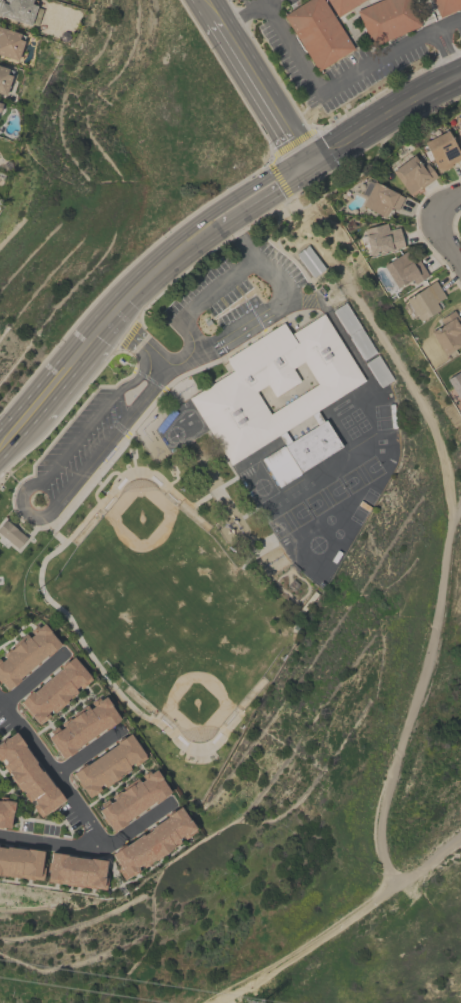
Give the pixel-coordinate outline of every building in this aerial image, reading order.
[(29,26),(0,16),(0,0),(3,0),(34,0),(36,1),(34,5),(36,6),(29,26)] [(282,16),(307,0),(322,0),(353,48),(317,71),(282,16)] [(337,16),(327,0),(363,0),(337,16)] [(355,10),(378,0),(409,0),(420,25),(371,46),(355,10)] [(439,17),(431,0),(460,0),(460,7),(439,17)] [(16,61),(0,56),(0,28),(19,34),(18,35),(23,36),(21,41),(22,41),(16,61)] [(3,96),(0,95),(0,66),(7,69),(12,71),(3,96)] [(452,125),(460,144),(460,121),(452,125)] [(422,143),(446,130),(460,158),(449,164),(450,166),(437,173),(430,159),(427,160),(423,152),(426,150),(422,143)] [(407,194),(390,171),(412,155),(420,166),(426,163),(435,176),(419,188),(418,186),(407,194)] [(360,205),(365,196),(360,193),(367,179),(372,182),(372,181),(402,197),(395,210),(390,207),(384,218),(360,205)] [(387,230),(398,227),(402,246),(391,249),(391,250),(368,255),(368,254),(364,255),(361,242),(365,241),(363,235),(364,235),(363,228),(386,223),(387,230)] [(312,277),(295,253),(306,245),(324,268),(312,277)] [(427,275),(413,284),(410,279),(396,288),(381,266),(404,252),(411,263),(417,259),(427,275)] [(438,309),(419,321),(416,316),(414,317),(404,300),(434,280),(444,296),(434,303),(438,309)] [(344,302),(375,351),(362,360),(331,310),(344,302)] [(452,310),(460,323),(460,329),(460,344),(444,355),(429,333),(442,324),(438,319),(452,310)] [(230,465),(187,398),(232,370),(225,358),(282,322),(289,334),(322,313),(365,380),(316,411),(323,421),(324,420),(341,447),(278,486),(260,459),(284,444),(278,434),(230,465)] [(376,354),(393,379),(381,387),(364,362),(376,354)] [(445,380),(460,370),(460,400),(459,401),(445,380)] [(16,549),(0,537),(0,525),(4,520),(25,537),(16,549)] [(6,688),(0,681),(0,658),(3,655),(0,652),(8,646),(8,647),(19,638),(18,636),(23,632),(26,635),(30,632),(28,629),(35,624),(36,625),(41,621),(48,629),(47,629),(58,643),(52,647),(54,649),(47,654),(45,652),(36,659),(37,661),(32,665),(31,664),(16,676),(18,678),(6,688)] [(37,723),(35,720),(35,721),(30,715),(27,717),(21,711),(24,708),(17,699),(30,689),(59,666),(58,665),(71,655),(90,678),(79,687),(76,684),(72,687),(75,691),(72,694),(70,692),(68,694),(69,695),(64,699),(66,700),(52,711),(49,707),(45,710),(48,715),(37,723)] [(60,757),(45,736),(50,733),(48,730),(55,725),(57,729),(62,725),(59,722),(85,704),(87,708),(91,705),(89,702),(97,696),(98,698),(103,695),(109,703),(108,704),(117,717),(111,722),(112,723),(105,728),(104,726),(95,733),(95,734),(89,738),(89,737),(73,748),(75,750),(67,755),(66,753),(60,757)] [(2,757),(0,758),(0,740),(14,730),(23,744),(22,744),(34,761),(33,762),(39,770),(40,769),(52,786),(53,785),(62,798),(53,804),(55,805),(49,810),(48,808),(38,815),(36,811),(35,812),(30,804),(33,802),(31,797),(27,800),(21,793),(22,792),(20,789),(19,790),(8,776),(9,775),(7,771),(6,772),(1,765),(3,763),(2,763),(4,761),(2,757)] [(144,757),(133,765),(130,761),(126,764),(128,768),(121,773),(120,772),(117,774),(118,776),(103,786),(100,781),(96,784),(99,788),(87,796),(85,793),(69,771),(83,762),(84,763),(115,742),(114,740),(128,731),(143,753),(142,753),(144,757)] [(168,790),(162,794),(163,796),(156,801),(154,798),(144,805),(145,806),(140,810),(139,809),(123,820),(125,823),(117,827),(117,826),(110,830),(105,822),(104,823),(99,816),(100,815),(96,808),(100,805),(98,802),(105,797),(107,801),(112,798),(110,794),(118,789),(129,782),(128,780),(135,776),(137,780),(141,777),(139,774),(147,769),(148,770),(153,767),(159,776),(158,776),(168,790)] [(7,825),(0,824),(0,799),(1,799),(2,798),(12,799),(10,809),(7,825)] [(109,853),(122,843),(123,844),(140,832),(141,834),(149,828),(148,827),(165,815),(165,814),(178,805),(188,819),(194,827),(191,829),(193,833),(184,839),(181,835),(176,838),(179,842),(169,850),(154,860),(153,859),(149,862),(143,867),(140,863),(135,866),(138,870),(123,880),(116,869),(118,867),(117,866),(118,865),(109,853)] [(4,874),(0,874),(0,845),(3,846),(3,844),(24,847),(24,846),(41,849),(38,865),(42,866),(41,879),(31,877),(31,878),(22,877),(22,876),(4,873),(4,874)] [(48,850),(64,852),(64,854),(88,858),(88,856),(104,859),(102,870),(104,871),(103,876),(106,876),(104,890),(44,881),(46,868),(45,867),(45,862),(47,862),(48,850)]
